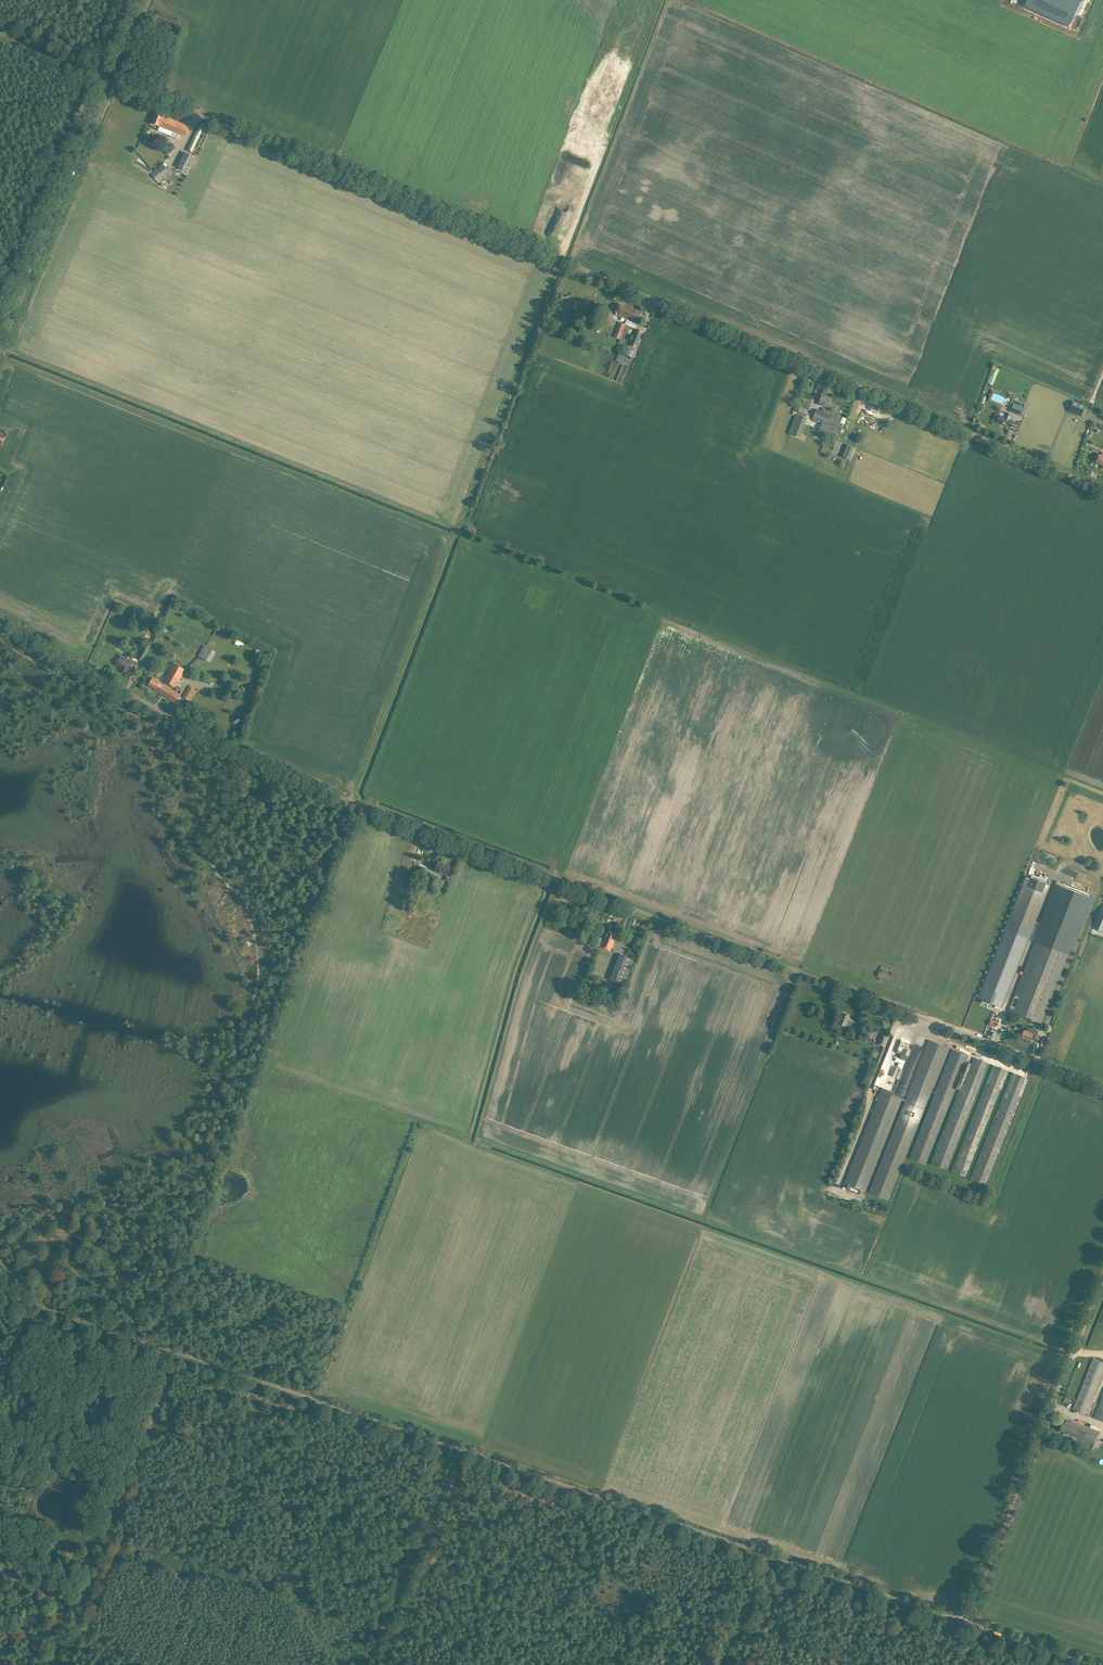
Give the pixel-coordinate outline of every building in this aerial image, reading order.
[(1024,6),(1069,27),(1080,2),(1076,0),(1027,0),(1024,6)] [(152,123),(157,126),(158,126),(175,133),(173,137),(179,139),(181,135),(185,137),(187,132),(189,127),(156,113),(152,123)] [(199,125),(187,150),(192,152),(204,127),(199,125)] [(172,144),(164,151),(168,155),(176,149),(172,144)] [(185,152),(178,167),(187,172),(195,157),(185,152)] [(158,181),(160,184),(172,175),(170,172),(172,170),(169,167),(167,169),(163,165),(151,174),(157,182),(158,181)] [(619,316),(628,319),(632,309),(619,303),(617,309),(616,311),(620,313),(619,316)] [(632,309),(628,319),(626,324),(635,328),(637,323),(638,323),(640,318),(643,312),(635,309),(634,310),(632,309)] [(596,327),(601,329),(607,312),(601,310),(596,327)] [(619,343),(625,327),(626,324),(620,322),(613,341),(619,343)] [(625,327),(619,343),(622,344),(628,328),(625,327)] [(631,345),(636,347),(642,331),(637,329),(631,345)] [(628,365),(631,358),(618,354),(616,361),(628,365)] [(988,383),(993,385),(997,374),(992,372),(988,383)] [(824,406),(825,406),(829,407),(833,398),(822,394),(818,404),(824,406)] [(1015,400),(1014,404),(1013,403),(1010,411),(1020,415),(1024,404),(1015,400)] [(1073,401),(1069,411),(1081,416),(1085,406),(1073,401)] [(819,419),(839,427),(843,417),(838,416),(839,414),(823,408),(821,411),(816,409),(812,419),(818,422),(819,419)] [(996,413),(993,420),(1010,427),(1013,420),(1011,419),(1013,415),(1011,414),(1006,412),(1005,414),(1000,412),(999,415),(996,413)] [(788,433),(799,438),(805,423),(808,425),(811,419),(796,413),(788,433)] [(821,433),(836,438),(840,429),(828,425),(828,426),(821,424),(820,427),(823,428),(821,433)] [(820,452),(835,458),(842,442),(827,436),(820,452)] [(843,456),(850,460),(851,460),(856,448),(848,444),(843,456)] [(137,657),(143,661),(153,644),(147,640),(137,657)] [(197,655),(210,662),(216,652),(203,644),(197,655)] [(128,659),(127,663),(123,661),(120,666),(124,669),(122,672),(126,674),(125,675),(129,678),(131,674),(132,674),(132,673),(134,668),(137,663),(132,660),(130,659),(128,659)] [(163,680),(175,687),(185,669),(173,663),(163,680)] [(173,691),(162,683),(152,677),(148,684),(155,689),(154,689),(175,702),(179,695),(173,691)] [(189,688),(183,697),(190,701),(196,692),(189,688)] [(438,861),(435,867),(434,870),(446,875),(450,867),(438,861)] [(978,998),(1002,1007),(1033,927),(1049,887),(1042,884),(1043,880),(1035,877),(1034,880),(1025,877),(978,998)] [(1036,941),(1010,1007),(1043,1020),(1068,954),(1071,955),(1093,899),(1088,897),(1089,894),(1057,881),(1033,940),(1036,941)] [(608,930),(606,935),(606,936),(606,935),(601,947),(611,951),(615,939),(615,938),(617,933),(608,930)] [(611,978),(616,980),(624,983),(633,959),(620,954),(611,978)] [(881,966),(879,971),(877,976),(892,982),(897,972),(881,966)] [(848,1019),(849,1015),(843,1013),(837,1029),(845,1032),(847,1026),(850,1027),(853,1021),(848,1019)] [(1024,1030),(1023,1032),(1021,1037),(1030,1040),(1031,1039),(1041,1042),(1043,1037),(1037,1034),(1038,1031),(1030,1027),(1029,1029),(1028,1029),(1027,1031),(1024,1030)] [(888,1036),(882,1034),(878,1044),(884,1046),(888,1036)] [(869,1192),(888,1200),(949,1047),(929,1040),(869,1192)] [(910,1043),(902,1040),(897,1052),(905,1056),(910,1043)] [(909,1158),(926,1165),(969,1055),(953,1049),(909,1158)] [(974,1057),(972,1063),(932,1164),(946,1170),(987,1068),(989,1063),(974,1057)] [(994,1065),(992,1070),(987,1084),(988,1085),(953,1172),(966,1177),(1000,1089),(1001,1090),(1006,1076),(1008,1071),(994,1065)] [(1014,1073),(1012,1078),(972,1179),(986,1185),(1028,1078),(1014,1073)] [(862,1190),(866,1191),(903,1096),(882,1088),(845,1183),(848,1184),(846,1190),(860,1195),(862,1190)] [(1078,1411),(1083,1413),(1102,1364),(1102,1363),(1093,1359),(1073,1409),(1078,1411)] [(1102,1421),(1102,1394),(1094,1418),(1102,1421)] [(1060,1430),(1065,1432),(1094,1444),(1099,1432),(1072,1421),(1067,1419),(1066,1422),(1063,1422),(1060,1430)]
